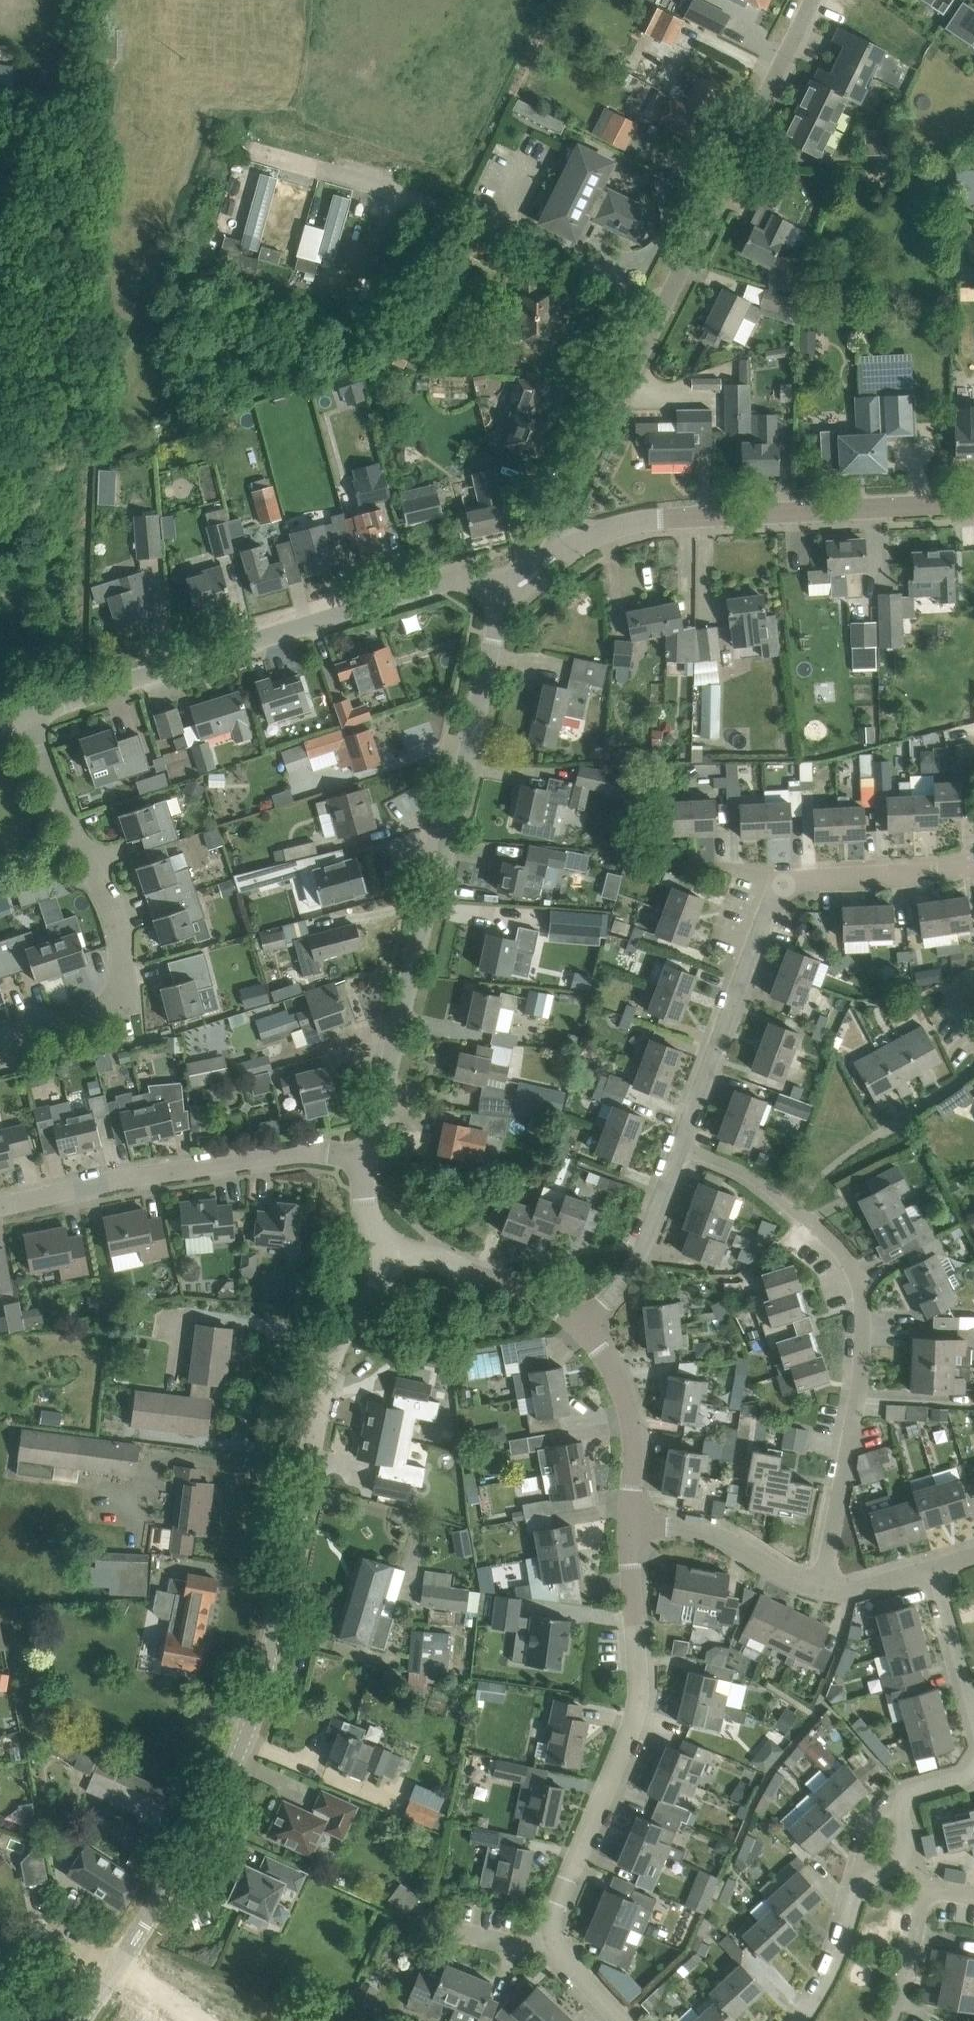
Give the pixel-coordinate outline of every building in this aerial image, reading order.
[(685,15),(720,33),(729,15),(699,0),(693,0),(685,15)] [(765,9),(770,0),(747,0),(765,9)] [(936,10),(944,15),(951,5),(943,0),(936,10)] [(945,28),(970,45),(973,40),(973,9),(963,2),(945,28)] [(638,29),(671,45),(682,21),(650,5),(638,29)] [(812,81),(848,98),(859,104),(867,89),(863,87),(875,63),(878,65),(886,50),(842,29),(841,29),(842,30),(838,37),(851,44),(833,81),(820,74),(817,82),(813,80),(812,81)] [(6,111),(11,76),(1,75),(3,64),(0,63),(0,110),(6,111)] [(687,71),(674,96),(713,116),(726,90),(687,71)] [(798,111),(834,128),(848,98),(812,81),(798,111)] [(713,116),(674,96),(673,98),(660,91),(647,116),(700,142),(713,116)] [(529,104),(521,100),(515,110),(523,114),(529,104)] [(536,108),(529,104),(523,114),(531,118),(536,108)] [(638,123),(616,112),(605,106),(592,132),(625,149),(638,123)] [(538,122),(544,111),(536,108),(531,118),(538,122)] [(551,115),(544,111),(538,122),(546,126),(551,115)] [(783,140),(819,158),(834,128),(798,111),(783,140)] [(553,130),(558,119),(551,115),(546,126),(553,130)] [(553,130),(561,134),(566,123),(558,119),(553,130)] [(866,130),(866,142),(888,142),(887,129),(866,130)] [(888,142),(866,142),(866,155),(888,154),(888,142)] [(560,187),(543,222),(575,238),(587,214),(638,239),(651,212),(600,187),(612,163),(580,147),(560,187)] [(958,204),(973,203),(973,171),(957,172),(958,204)] [(780,189),(794,191),(795,173),(782,172),(780,189)] [(795,189),(825,192),(827,186),(829,186),(830,176),(796,172),(795,189)] [(261,245),(277,184),(259,179),(243,240),(261,245)] [(318,254),(317,258),(336,264),(340,251),(353,202),(333,196),(325,229),(318,254)] [(754,227),(742,252),(770,266),(769,289),(796,290),(797,256),(776,255),(792,223),(774,214),(765,232),(754,227)] [(306,224),(297,256),(299,256),(316,261),(317,258),(318,254),(325,229),(306,224)] [(225,236),(222,248),(242,254),(246,241),(225,236)] [(262,245),(258,258),(279,264),(283,251),(262,245)] [(242,254),(222,248),(218,264),(255,274),(259,259),(258,258),(242,254)] [(295,268),(295,269),(296,269),(315,274),(319,262),(316,261),(299,256),(295,268)] [(510,310),(508,313),(508,338),(510,341),(520,341),(523,338),(552,337),(552,311),(558,311),(558,296),(538,296),(537,272),(522,272),(522,310),(510,310)] [(761,309),(741,299),(723,290),(705,327),(707,328),(702,338),(726,351),(744,315),(755,321),(761,309)] [(761,305),(790,315),(795,299),(766,290),(761,305)] [(867,363),(858,364),(859,376),(860,397),(914,395),(913,374),(867,376),(867,363)] [(361,372),(337,379),(341,395),(345,393),(362,388),(365,387),(361,372)] [(520,377),(503,420),(515,424),(507,444),(537,456),(549,424),(533,417),(548,378),(520,377)] [(737,383),(726,383),(726,431),(749,431),(749,442),(743,442),(743,474),(779,474),(779,442),(777,442),(777,414),(750,414),(750,384),(739,384),(737,384),(737,383)] [(915,433),(914,395),(860,397),(856,398),(858,436),(841,437),(841,430),(822,431),(823,467),(841,467),(842,471),(886,469),(884,434),(915,433)] [(658,422),(636,423),(637,444),(650,444),(650,447),(651,447),(651,463),(693,462),(692,433),(712,432),(712,408),(678,409),(678,432),(659,432),(658,422)] [(972,427),(972,413),(956,414),(956,456),(973,456),(973,427),(972,427)] [(483,504),(466,508),(473,537),(509,528),(495,468),(475,473),(483,504)] [(99,469),(98,504),(115,504),(117,470),(99,469)] [(354,482),(360,505),(391,497),(385,474),(354,482)] [(281,519),(272,479),(252,483),(261,523),(281,519)] [(403,501),(408,523),(443,514),(438,493),(403,501)] [(227,521),(224,509),(206,514),(209,525),(207,526),(215,557),(236,552),(227,521)] [(368,513),(345,519),(352,547),(360,544),(365,560),(389,553),(384,534),(382,525),(386,523),(382,509),(368,513)] [(161,556),(157,514),(135,516),(139,558),(161,556)] [(227,521),(232,538),(245,534),(241,517),(227,521)] [(330,569),(334,568),(327,542),(339,539),(334,522),(292,533),(296,547),(299,561),(306,559),(310,574),(320,571),(322,575),(330,573),(330,569)] [(866,570),(865,559),(864,539),(828,542),(829,571),(808,572),(810,595),(831,593),(830,573),(846,572),(847,598),(863,597),(861,571),(866,570)] [(242,550),(254,594),(289,585),(283,563),(267,567),(261,545),(242,550)] [(914,579),(908,579),(909,596),(914,596),(940,595),(940,602),(956,602),(953,550),(913,552),(914,579)] [(189,587),(195,609),(231,599),(225,577),(221,566),(206,571),(186,576),(189,587)] [(155,613),(143,572),(99,585),(103,600),(110,598),(118,625),(143,618),(142,617),(155,613)] [(763,595),(728,600),(734,646),(763,642),(765,657),(779,655),(774,615),(765,616),(763,595)] [(678,602),(663,605),(669,633),(667,633),(667,661),(694,660),(695,627),(691,627),(691,628),(683,630),(678,602)] [(669,633),(663,605),(627,612),(632,640),(615,640),(613,664),(631,666),(633,640),(667,633),(669,633)] [(903,647),(903,619),(879,619),(879,648),(903,647)] [(877,647),(876,621),(851,622),(852,648),(877,647)] [(697,630),(700,661),(720,659),(716,628),(697,630)] [(355,675),(360,692),(399,679),(389,647),(360,656),(360,657),(337,665),(341,679),(355,675)] [(599,686),(600,683),(604,664),(575,657),(568,689),(545,684),(536,725),(534,725),(530,740),(556,746),(563,714),(583,719),(591,684),(599,686)] [(311,708),(306,694),(300,675),(273,684),(271,678),(256,683),(267,716),(289,709),(291,714),(311,708)] [(701,738),(720,738),(721,684),(702,684),(701,738)] [(814,692),(800,692),(800,704),(814,703),(814,692)] [(255,735),(245,706),(244,703),(242,703),(239,695),(218,701),(217,699),(192,707),(202,738),(230,729),(234,742),(255,735)] [(372,716),(369,705),(350,711),(347,699),(335,703),(343,726),(372,716)] [(155,714),(163,738),(184,732),(176,707),(155,714)] [(83,737),(80,739),(85,755),(82,756),(86,769),(89,768),(90,771),(96,788),(119,780),(151,770),(139,734),(118,741),(114,727),(96,733),(95,730),(82,734),(83,737)] [(874,743),(873,727),(860,727),(861,743),(874,743)] [(370,729),(345,737),(343,730),(305,742),(305,743),(281,751),(288,773),(312,765),(310,757),(335,749),(341,768),(352,764),(355,772),(381,763),(370,729)] [(189,747),(185,735),(174,739),(178,750),(189,747)] [(217,768),(208,742),(191,747),(200,773),(217,768)] [(860,754),(861,778),(874,777),(873,761),(873,754),(860,754)] [(873,761),(874,777),(874,789),(891,788),(890,761),(873,761)] [(946,770),(945,761),(933,762),(933,770),(946,770)] [(933,762),(921,762),(921,770),(933,770),(933,762)] [(613,794),(618,776),(581,767),(571,807),(584,810),(589,788),(613,794)] [(572,782),(566,781),(550,777),(547,790),(523,784),(515,819),(524,821),(522,832),(553,839),(556,826),(541,823),(546,801),(567,805),(572,782)] [(714,778),(715,787),(727,787),(727,777),(714,778)] [(740,786),(739,777),(727,777),(727,787),(740,786)] [(813,789),(813,779),(804,780),(805,789),(813,789)] [(805,789),(804,780),(789,781),(789,790),(805,789)] [(648,782),(648,791),(660,790),(660,781),(648,782)] [(935,795),(937,816),(961,815),(959,781),(934,782),(935,795)] [(316,801),(320,815),(333,811),(340,836),(371,827),(366,806),(369,805),(365,789),(316,801)] [(789,801),(765,803),(767,836),(791,835),(790,816),(803,816),(801,791),(789,791),(789,801)] [(935,795),(912,796),(913,829),(938,828),(937,816),(935,795)] [(913,829),(912,796),(887,797),(889,830),(913,829)] [(180,839),(167,799),(120,815),(121,817),(118,818),(122,831),(125,830),(128,841),(142,837),(146,850),(180,839)] [(714,799),(690,800),(691,834),(716,833),(714,799)] [(691,834),(690,800),(665,802),(667,835),(691,834)] [(767,836),(765,803),(741,804),(742,837),(767,836)] [(863,806),(839,807),(840,841),(865,839),(863,806)] [(840,841),(839,807),(814,808),(816,842),(840,841)] [(217,827),(203,832),(204,836),(213,838),(216,847),(223,844),(217,827)] [(283,849),(286,862),(318,854),(315,842),(283,849)] [(505,862),(499,890),(520,894),(520,896),(535,899),(541,896),(548,864),(560,866),(564,867),(567,854),(551,850),(531,846),(526,867),(505,862)] [(277,865),(282,881),(312,872),(322,907),(341,902),(368,894),(358,860),(347,863),(343,850),(277,865)] [(567,854),(564,867),(576,869),(579,853),(568,850),(567,854)] [(159,889),(163,902),(197,890),(189,867),(175,872),(170,856),(137,867),(138,870),(135,870),(139,883),(142,882),(146,893),(159,889)] [(653,880),(662,883),(666,872),(657,869),(653,880)] [(255,870),(234,875),(239,892),(260,886),(260,885),(259,885),(255,870)] [(607,872),(601,896),(616,900),(622,875),(607,872)] [(18,893),(22,907),(51,897),(46,883),(18,893)] [(673,887),(664,910),(695,922),(704,899),(673,887)] [(163,902),(167,914),(154,918),(157,930),(154,931),(159,943),(161,942),(162,945),(195,934),(191,922),(206,918),(197,890),(163,902)] [(942,899),(947,932),(947,933),(949,945),(959,944),(957,931),(971,929),(966,896),(942,899)] [(947,933),(947,932),(942,899),(918,903),(923,936),(946,933),(947,933)] [(892,904),(867,906),(869,939),(893,938),(892,904)] [(869,939),(867,906),(843,907),(844,940),(869,939)] [(551,910),(549,933),(607,937),(608,914),(551,910)] [(664,910),(656,933),(687,945),(695,922),(664,910)] [(284,930),(261,936),(265,952),(295,944),(301,963),(304,975),(321,971),(317,959),(342,952),(361,947),(355,924),(335,929),(311,935),(310,936),(306,920),(283,926),(284,930)] [(52,940),(63,973),(65,972),(66,975),(78,971),(77,968),(89,964),(78,932),(82,931),(79,922),(66,926),(69,934),(52,940)] [(540,931),(531,929),(519,926),(516,940),(488,934),(481,968),(510,975),(516,949),(535,953),(540,931)] [(635,927),(631,939),(640,942),(644,931),(635,927)] [(7,939),(18,972),(32,968),(36,981),(48,977),(49,980),(61,976),(60,973),(63,973),(52,940),(37,945),(32,930),(7,939)] [(541,950),(568,951),(569,936),(542,934),(541,950)] [(18,972),(7,939),(0,941),(0,978),(18,972)] [(626,950),(636,954),(640,942),(631,939),(626,950)] [(962,952),(961,943),(959,944),(949,945),(950,953),(962,952)] [(937,946),(938,955),(950,953),(949,945),(937,946)] [(788,949),(779,972),(811,984),(819,961),(788,949)] [(897,952),(898,961),(911,959),(909,950),(897,952)] [(175,984),(161,987),(166,1006),(163,1007),(166,1019),(169,1019),(170,1022),(188,1017),(189,1021),(201,1017),(200,1014),(204,1013),(220,1009),(213,985),(214,985),(206,952),(169,962),(175,984)] [(854,960),(849,952),(838,960),(844,967),(854,960)] [(828,967),(834,975),(844,967),(838,960),(828,967)] [(296,961),(280,965),(287,991),(303,986),(296,961)] [(665,965),(656,988),(688,999),(696,976),(665,965)] [(940,969),(915,972),(916,983),(941,980),(940,969)] [(779,972),(771,995),(802,1007),(811,984),(779,972)] [(578,973),(574,988),(591,992),(595,977),(578,973)] [(265,983),(253,986),(258,1005),(270,1001),(265,983)] [(306,993),(312,1009),(299,1014),(309,1044),(324,1039),(321,1030),(347,1020),(339,996),(337,997),(333,985),(334,984),(334,983),(306,993)] [(656,988),(648,1011),(679,1022),(688,999),(656,988)] [(475,991),(468,1025),(487,1029),(493,1031),(495,1031),(495,1030),(496,1030),(509,1033),(514,1010),(515,1010),(518,995),(513,994),(501,991),(500,996),(475,991)] [(526,1013),(542,1017),(547,995),(531,991),(526,1013)] [(254,1015),(264,1044),(295,1033),(293,1028),(299,1026),(295,1013),(288,1015),(285,1004),(254,1015)] [(628,1005),(624,1016),(633,1019),(637,1008),(628,1005)] [(822,1014),(817,1026),(825,1029),(829,1017),(822,1014)] [(620,1028),(629,1031),(633,1019),(624,1016),(620,1028)] [(769,1022),(761,1045),(792,1057),(800,1034),(769,1022)] [(899,1038),(918,1073),(924,1084),(934,1079),(928,1068),(942,1060),(923,1025),(899,1038)] [(813,1038),(820,1040),(825,1029),(817,1026),(813,1038)] [(896,1085),(902,1096),(912,1091),(906,1080),(918,1073),(899,1038),(877,1050),(896,1085)] [(651,1040),(642,1062),(673,1074),(682,1051),(651,1040)] [(461,1053),(455,1078),(483,1084),(486,1084),(487,1078),(506,1082),(514,1048),(493,1044),(492,1044),(490,1049),(479,1047),(477,1056),(461,1053)] [(761,1045),(752,1068),(783,1080),(792,1057),(761,1045)] [(896,1085),(877,1050),(854,1062),(879,1109),(889,1103),(883,1092),(896,1085)] [(187,1064),(192,1087),(230,1079),(225,1056),(187,1064)] [(237,1065),(240,1077),(271,1069),(268,1057),(237,1065)] [(642,1062),(633,1085),(665,1097),(673,1074),(642,1062)] [(297,1074),(297,1075),(281,1079),(285,1093),(300,1089),(304,1102),(307,1115),(327,1110),(324,1097),(336,1095),(329,1066),(297,1074)] [(611,1074),(606,1087),(625,1095),(631,1082),(611,1074)] [(171,1117),(185,1114),(183,1081),(165,1083),(166,1101),(154,1104),(150,1091),(141,1093),(141,1094),(152,1139),(175,1134),(171,1117)] [(478,1113),(510,1116),(543,1120),(549,1121),(551,1113),(561,1115),(566,1092),(519,1082),(515,1099),(505,1098),(481,1096),(478,1113)] [(791,1097),(799,1100),(803,1088),(795,1085),(791,1097)] [(606,1087),(600,1102),(612,1107),(612,1106),(620,1108),(625,1095),(606,1087)] [(973,1101),(973,1100),(965,1087),(938,1106),(947,1120),(956,1113),(953,1109),(962,1103),(965,1107),(973,1101)] [(735,1090),(727,1113),(758,1125),(767,1102),(735,1090)] [(107,1102),(110,1116),(113,1126),(124,1124),(129,1145),(152,1139),(141,1094),(133,1095),(132,1091),(116,1095),(117,1100),(107,1102)] [(92,1109),(73,1114),(81,1151),(102,1146),(95,1119),(110,1116),(107,1102),(105,1094),(89,1098),(92,1109)] [(775,1108),(806,1120),(812,1105),(780,1094),(775,1108)] [(81,1151),(73,1114),(70,1101),(50,1106),(50,1105),(34,1109),(40,1133),(55,1129),(61,1156),(81,1151)] [(209,1131),(207,1103),(190,1105),(192,1132),(209,1131)] [(608,1117),(599,1114),(595,1125),(604,1128),(636,1140),(644,1117),(620,1108),(612,1106),(612,1107),(608,1117)] [(446,1122),(439,1153),(463,1158),(463,1157),(481,1161),(487,1133),(506,1137),(510,1116),(478,1113),(471,1113),(468,1127),(446,1122)] [(727,1113),(718,1136),(749,1147),(758,1125),(727,1113)] [(27,1132),(25,1124),(0,1130),(0,1171),(15,1168),(11,1154),(17,1152),(18,1155),(32,1151),(27,1132)] [(604,1128),(595,1151),(627,1163),(636,1140),(604,1128)] [(558,1150),(567,1154),(571,1143),(563,1139),(558,1150)] [(558,1150),(554,1162),(562,1166),(567,1154),(558,1150)] [(756,1163),(765,1166),(769,1155),(761,1152),(756,1163)] [(860,1200),(873,1224),(903,1209),(895,1193),(908,1187),(897,1167),(874,1178),(880,1190),(860,1200)] [(598,1186),(608,1190),(612,1179),(602,1175),(598,1186)] [(505,1185),(517,1189),(520,1181),(509,1176),(505,1185)] [(608,1190),(618,1194),(623,1183),(612,1179),(608,1190)] [(693,1205),(726,1217),(735,1194),(701,1182),(693,1205)] [(565,1194),(561,1205),(564,1206),(557,1226),(579,1234),(590,1203),(566,1195),(565,1194)] [(539,1197),(535,1208),(538,1209),(530,1230),(552,1238),(557,1226),(564,1206),(561,1205),(539,1197)] [(181,1202),(184,1236),(213,1233),(214,1241),(235,1240),(232,1205),(217,1206),(216,1199),(181,1202)] [(530,1230),(538,1209),(535,1208),(514,1200),(503,1232),(526,1241),(530,1230)] [(255,1242),(283,1245),(283,1244),(286,1245),(286,1249),(288,1253),(297,1254),(300,1251),(301,1241),(298,1238),(301,1205),(272,1202),(271,1213),(259,1211),(255,1242)] [(693,1205),(684,1228),(692,1231),(718,1239),(726,1242),(734,1220),(726,1217),(693,1205)] [(146,1209),(105,1218),(112,1253),(116,1271),(144,1265),(143,1259),(168,1254),(161,1218),(148,1221),(146,1209)] [(903,1209),(873,1224),(886,1249),(905,1239),(910,1248),(904,1252),(904,1253),(934,1238),(923,1216),(910,1223),(903,1209)] [(763,1219),(759,1229),(772,1234),(776,1224),(763,1219)] [(32,1270),(60,1265),(63,1277),(88,1272),(81,1236),(68,1238),(66,1227),(25,1235),(32,1270)] [(755,1239),(768,1244),(772,1234),(759,1229),(755,1239)] [(692,1231),(683,1253),(717,1266),(726,1242),(718,1239),(692,1231)] [(904,1284),(910,1294),(947,1275),(939,1259),(947,1255),(937,1236),(906,1252),(912,1264),(905,1268),(911,1280),(904,1284)] [(0,1248),(0,1292),(12,1290),(3,1247),(0,1248)] [(737,1259),(751,1264),(754,1255),(741,1250),(737,1259)] [(256,1270),(258,1253),(243,1252),(241,1277),(254,1278),(255,1270),(256,1270)] [(762,1273),(766,1288),(798,1278),(793,1263),(762,1273)] [(925,1311),(928,1316),(957,1301),(952,1291),(963,1285),(956,1271),(947,1275),(910,1294),(916,1307),(919,1306),(922,1311),(919,1312),(920,1313),(925,1311)] [(755,1296),(759,1307),(797,1295),(796,1292),(802,1290),(798,1278),(766,1288),(767,1292),(755,1296)] [(765,1306),(769,1322),(802,1311),(797,1295),(759,1307),(759,1308),(765,1306)] [(640,1317),(641,1328),(681,1323),(680,1313),(684,1312),(683,1300),(644,1305),(645,1316),(640,1317)] [(711,1305),(714,1312),(698,1313),(699,1321),(713,1320),(731,1318),(721,1300),(711,1305)] [(4,1304),(6,1315),(9,1329),(10,1332),(25,1329),(20,1301),(4,1304)] [(744,1333),(749,1341),(811,1322),(809,1315),(804,1316),(802,1311),(769,1322),(762,1324),(763,1327),(744,1333)] [(946,1316),(933,1315),(933,1328),(959,1329),(959,1316),(946,1316)] [(723,1328),(725,1332),(735,1327),(731,1318),(713,1320),(718,1330),(723,1328)] [(770,1350),(777,1347),(810,1337),(808,1331),(814,1329),(811,1322),(749,1341),(766,1337),(770,1350)] [(641,1328),(642,1339),(648,1338),(649,1349),(688,1345),(686,1333),(682,1333),(681,1323),(641,1328)] [(198,1325),(191,1378),(224,1382),(226,1364),(225,1364),(226,1355),(228,1356),(232,1329),(198,1325)] [(777,1347),(782,1362),(815,1352),(810,1337),(777,1347)] [(966,1340),(914,1337),(913,1363),(971,1366),(972,1347),(966,1347),(966,1340)] [(517,1398),(534,1395),(566,1389),(562,1366),(550,1368),(548,1352),(518,1357),(520,1373),(513,1375),(517,1398)] [(792,1371),(793,1376),(825,1366),(822,1354),(816,1356),(815,1352),(782,1362),(776,1364),(780,1375),(792,1371)] [(750,1358),(740,1356),(737,1372),(748,1374),(750,1358)] [(913,1363),(912,1389),(964,1392),(964,1379),(970,1379),(970,1366),(913,1363)] [(793,1376),(798,1391),(830,1381),(825,1366),(793,1376)] [(663,1385),(661,1396),(700,1403),(702,1391),(707,1392),(709,1381),(670,1375),(668,1386),(663,1385)] [(224,1382),(191,1378),(191,1380),(194,1380),(192,1398),(137,1392),(133,1425),(207,1434),(211,1401),(208,1400),(210,1382),(225,1384),(225,1383),(224,1382)] [(534,1395),(537,1410),(527,1412),(531,1432),(561,1427),(559,1415),(571,1413),(566,1389),(534,1395)] [(372,1403),(366,1430),(414,1440),(419,1417),(444,1423),(448,1405),(398,1395),(396,1407),(372,1403)] [(661,1396),(659,1407),(664,1408),(662,1419),(701,1425),(702,1415),(698,1415),(700,1403),(661,1396)] [(906,1419),(917,1420),(918,1406),(907,1405),(906,1419)] [(917,1420),(925,1420),(925,1406),(918,1406),(917,1420)] [(62,1412),(43,1410),(41,1423),(61,1425),(62,1412)] [(782,1447),(804,1451),(808,1429),(786,1426),(782,1447)] [(738,1428),(728,1427),(725,1442),(735,1444),(738,1428)] [(135,1475),(139,1445),(23,1430),(18,1473),(53,1478),(55,1464),(135,1475)] [(366,1430),(360,1458),(384,1463),(381,1475),(432,1486),(435,1468),(409,1463),(414,1440),(366,1430)] [(552,1458),(554,1473),(590,1466),(588,1455),(584,1456),(581,1441),(555,1446),(553,1432),(527,1436),(529,1452),(543,1449),(545,1460),(552,1458)] [(509,1440),(510,1452),(527,1451),(526,1439),(509,1440)] [(722,1458),(733,1460),(735,1444),(725,1442),(722,1458)] [(663,1458),(661,1469),(699,1475),(701,1464),(706,1465),(708,1454),(669,1447),(668,1458),(663,1458)] [(890,1460),(886,1447),(876,1450),(880,1463),(890,1460)] [(881,1477),(877,1464),(880,1463),(876,1450),(859,1455),(857,1467),(862,1483),(881,1477)] [(782,1459),(762,1455),(752,1453),(747,1480),(753,1481),(748,1509),(778,1515),(779,1509),(808,1514),(813,1484),(790,1480),(792,1470),(780,1467),(782,1459)] [(554,1473),(543,1475),(546,1492),(551,1492),(553,1499),(590,1493),(587,1478),(592,1478),(590,1466),(554,1473)] [(199,1482),(200,1470),(176,1467),(175,1481),(181,1481),(172,1550),(191,1552),(193,1533),(197,1533),(207,1534),(209,1517),(207,1516),(208,1505),(210,1505),(213,1484),(199,1482)] [(935,1485),(946,1520),(970,1512),(957,1467),(932,1473),(935,1485)] [(661,1469),(659,1480),(664,1481),(662,1492),(700,1498),(702,1487),(697,1486),(699,1475),(661,1469)] [(915,1500),(924,1526),(946,1520),(935,1485),(912,1492),(915,1500)] [(728,1492),(725,1504),(735,1506),(738,1494),(728,1492)] [(903,1541),(893,1506),(889,1495),(866,1502),(880,1548),(903,1541)] [(549,1499),(524,1503),(525,1509),(527,1518),(551,1514),(549,1499)] [(712,1515),(723,1517),(726,1501),(715,1499),(712,1515)] [(915,1500),(893,1506),(903,1541),(927,1534),(924,1526),(915,1500)] [(535,1531),(540,1556),(576,1550),(571,1524),(553,1527),(551,1514),(527,1518),(529,1532),(535,1531)] [(468,1529),(452,1532),(455,1547),(471,1545),(468,1529)] [(540,1556),(540,1557),(525,1559),(530,1585),(514,1588),(515,1594),(559,1601),(555,1580),(580,1576),(576,1550),(540,1556)] [(111,1594),(147,1596),(149,1554),(91,1552),(90,1584),(111,1585),(111,1594)] [(360,1555),(347,1600),(372,1608),(372,1611),(392,1614),(405,1571),(394,1567),(395,1566),(360,1555)] [(685,1601),(697,1603),(704,1569),(678,1564),(674,1589),(661,1587),(656,1612),(662,1613),(660,1620),(681,1624),(685,1601)] [(491,1565),(477,1567),(481,1591),(496,1593),(491,1565)] [(697,1603),(693,1623),(722,1629),(723,1624),(733,1626),(737,1601),(739,1592),(726,1589),(729,1574),(704,1569),(697,1603)] [(217,1579),(197,1575),(190,1573),(188,1580),(171,1577),(168,1592),(157,1590),(154,1609),(158,1615),(163,1618),(171,1619),(169,1634),(167,1633),(162,1661),(163,1662),(179,1665),(176,1676),(196,1679),(203,1641),(202,1641),(210,1600),(213,1601),(217,1579)] [(480,1591),(467,1590),(424,1585),(422,1605),(478,1611),(480,1591)] [(497,1594),(493,1627),(517,1630),(517,1629),(530,1630),(528,1649),(515,1648),(515,1649),(528,1650),(526,1662),(526,1663),(560,1668),(563,1649),(567,1649),(568,1639),(571,1620),(533,1615),(532,1617),(519,1616),(521,1598),(497,1594)] [(750,1635),(765,1643),(783,1605),(761,1594),(739,1640),(746,1644),(750,1635)] [(876,1614),(881,1634),(920,1624),(915,1603),(903,1606),(900,1595),(876,1602),(879,1613),(876,1614)] [(347,1600),(336,1635),(371,1646),(371,1644),(384,1648),(394,1616),(391,1615),(392,1614),(372,1611),(372,1608),(347,1600)] [(773,1646),(788,1653),(806,1615),(783,1605),(765,1643),(761,1651),(769,1654),(773,1646)] [(806,1615),(788,1653),(784,1661),(792,1665),(796,1657),(813,1664),(830,1627),(806,1615)] [(848,1638),(859,1640),(862,1626),(851,1624),(848,1638)] [(881,1634),(886,1654),(925,1643),(920,1624),(881,1634)] [(411,1669),(433,1671),(436,1632),(413,1630),(411,1669)] [(881,1676),(884,1690),(923,1679),(920,1667),(931,1664),(925,1643),(886,1654),(886,1655),(875,1658),(880,1676),(881,1676)] [(841,1660),(851,1664),(856,1651),(846,1647),(841,1660)] [(836,1672),(846,1676),(851,1664),(841,1660),(836,1672)] [(686,1684),(684,1695),(725,1705),(727,1695),(731,1681),(731,1682),(734,1669),(727,1667),(726,1667),(725,1666),(708,1662),(705,1674),(690,1670),(686,1684)] [(10,1677),(0,1673),(0,1691),(4,1692),(10,1677)] [(899,1700),(904,1717),(943,1706),(938,1687),(926,1690),(923,1679),(884,1690),(888,1703),(899,1700)] [(478,1680),(475,1698),(503,1702),(506,1684),(478,1680)] [(684,1695),(677,1720),(705,1727),(709,1712),(737,1719),(736,1721),(743,1723),(746,1711),(725,1705),(684,1695)] [(539,1742),(536,1756),(547,1758),(547,1759),(559,1761),(579,1766),(588,1722),(578,1720),(581,1706),(562,1702),(555,1700),(550,1727),(554,1728),(550,1744),(539,1742)] [(904,1717),(910,1737),(948,1726),(943,1706),(904,1717)] [(786,1708),(774,1725),(786,1733),(797,1715),(786,1708)] [(334,1716),(329,1731),(339,1734),(328,1761),(350,1769),(348,1773),(363,1779),(368,1767),(383,1773),(391,1751),(361,1739),(366,1728),(334,1716)] [(851,1724),(860,1735),(869,1727),(860,1716),(851,1724)] [(910,1737),(916,1758),(954,1747),(948,1726),(910,1737)] [(884,1744),(869,1727),(860,1735),(875,1752),(884,1744)] [(767,1737),(750,1761),(767,1773),(783,1748),(767,1737)] [(817,1738),(815,1740),(805,1752),(824,1771),(836,1758),(817,1738)] [(667,1745),(657,1769),(696,1785),(700,1775),(706,1762),(711,1750),(685,1739),(680,1750),(667,1745)] [(172,1791),(57,1741),(52,1752),(76,1763),(74,1766),(90,1773),(92,1770),(96,1772),(167,1803),(172,1791)] [(875,1752),(884,1763),(893,1755),(884,1744),(875,1752)] [(798,1745),(791,1753),(798,1760),(805,1752),(798,1745)] [(473,1755),(468,1778),(487,1782),(489,1771),(491,1759),(473,1755)] [(399,1764),(398,1768),(403,1770),(408,1769),(411,1760),(402,1757),(402,1758),(400,1761),(399,1764)] [(493,1775),(524,1782),(528,1766),(497,1759),(493,1775)] [(829,1777),(853,1803),(868,1789),(861,1781),(878,1766),(873,1760),(856,1776),(845,1763),(829,1777)] [(657,1769),(647,1792),(673,1804),(679,1790),(692,1795),(696,1785),(657,1769)] [(776,1771),(770,1782),(779,1787),(784,1777),(785,1775),(776,1771)] [(820,1799),(837,1818),(853,1803),(829,1777),(813,1792),(820,1799)] [(564,1788),(544,1783),(535,1781),(527,1818),(521,1817),(517,1834),(535,1838),(538,1821),(556,1825),(564,1788)] [(764,1792),(773,1797),(779,1787),(770,1782),(764,1792)] [(315,1807),(320,1810),(317,1816),(298,1807),(297,1810),(283,1803),(269,1835),(311,1854),(317,1841),(323,1828),(343,1837),(357,1806),(323,1791),(315,1807)] [(404,1816),(432,1828),(440,1810),(411,1798),(404,1816)] [(820,1799),(804,1814),(828,1840),(844,1825),(837,1818),(820,1799)] [(38,1830),(33,1802),(19,1804),(24,1832),(38,1830)] [(691,1811),(677,1805),(673,1816),(682,1820),(686,1822),(691,1811)] [(969,1809),(971,1816),(942,1822),(949,1852),(972,1846),(973,1856),(973,1808),(969,1809)] [(628,1839),(681,1861),(686,1850),(671,1844),(676,1831),(677,1832),(682,1820),(673,1816),(655,1809),(651,1820),(638,1815),(628,1839)] [(828,1840),(804,1814),(788,1828),(798,1840),(790,1847),(804,1862),(828,1840)] [(471,1841),(497,1846),(501,1832),(474,1826),(471,1841)] [(921,1835),(926,1857),(937,1854),(932,1833),(921,1835)] [(742,1845),(751,1849),(756,1838),(747,1834),(742,1845)] [(628,1839),(618,1862),(644,1874),(650,1860),(662,1865),(666,1855),(628,1839)] [(718,1839),(714,1846),(716,1851),(725,1855),(730,1845),(718,1839)] [(35,1847),(38,1864),(45,1863),(42,1842),(39,1843),(35,1847)] [(495,1868),(486,1866),(482,1884),(523,1893),(533,1850),(500,1843),(495,1868)] [(742,1845),(737,1857),(746,1860),(751,1849),(742,1845)] [(69,1873),(121,1907),(139,1880),(87,1846),(69,1873)] [(306,1874),(267,1856),(260,1871),(246,1864),(229,1899),(269,1917),(284,1883),(298,1890),(306,1874)] [(782,1885),(806,1910),(823,1895),(791,1861),(775,1876),(782,1885)] [(944,1878),(965,1882),(967,1872),(946,1867),(944,1878)] [(738,1881),(729,1877),(724,1888),(733,1892),(738,1881)] [(685,1904),(705,1913),(715,1889),(695,1880),(685,1904)] [(774,1906),(791,1924),(806,1910),(782,1885),(767,1899),(774,1906)] [(397,1886),(389,1900),(407,1910),(415,1896),(397,1886)] [(719,1900),(728,1904),(733,1892),(724,1888),(719,1900)] [(606,1889),(596,1913),(629,1928),(642,1933),(656,1898),(634,1889),(630,1899),(606,1889)] [(774,1906),(759,1921),(782,1946),(798,1931),(791,1924),(774,1906)] [(596,1913),(586,1937),(609,1947),(605,1958),(628,1967),(637,1945),(624,1939),(629,1928),(596,1913)] [(782,1946),(759,1921),(743,1935),(766,1961),(782,1946)] [(697,1952),(705,1956),(710,1945),(701,1941),(697,1952)] [(973,1970),(973,1956),(933,1948),(931,1959),(947,1962),(946,1965),(973,1970)] [(683,1964),(690,1971),(699,1963),(692,1956),(683,1964)] [(421,1971),(407,2005),(438,2017),(444,2001),(456,2006),(470,1973),(446,1963),(445,1966),(438,1982),(427,1977),(428,1973),(427,1973),(421,1971)] [(725,1977),(749,2003),(765,1989),(741,1963),(725,1977)] [(973,1984),(973,1970),(946,1965),(944,1978),(973,1984)] [(677,1970),(668,1978),(675,1985),(684,1977),(677,1970)] [(494,1983),(470,1973),(456,2006),(451,2018),(460,2020),(491,2020),(497,2006),(486,2001),(494,1983)] [(716,2000),(734,2018),(749,2003),(725,1977),(709,1992),(716,2000)] [(668,1978),(660,1987),(666,1994),(675,1985),(668,1978)] [(941,1991),(973,1997),(973,1984),(944,1978),(941,1991)] [(496,2016),(502,2020),(518,2020),(520,2019),(523,2020),(538,2020),(555,2002),(537,1985),(520,2004),(512,1996),(500,2009),(496,2016)] [(941,1991),(941,1993),(925,1990),(923,2001),(973,2011),(973,1997),(941,1991)] [(701,2014),(707,2020),(737,2020),(734,2018),(716,2000),(701,2014)] [(573,2020),(555,2002),(538,2020),(572,2020),(573,2020)]
